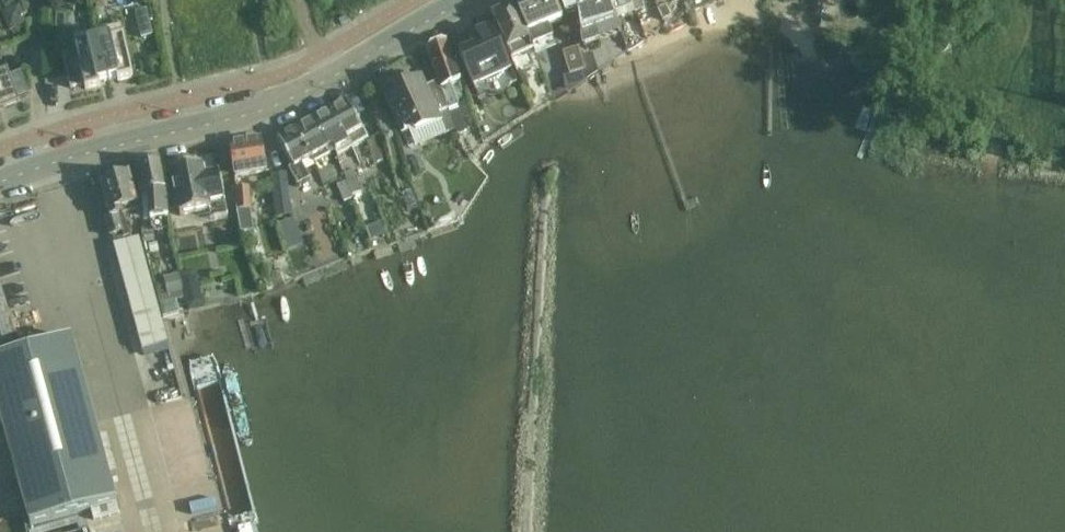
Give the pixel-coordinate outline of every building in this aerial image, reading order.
[(513,0),(516,7),(515,7),(534,49),(554,41),(549,28),(562,23),(554,0),(514,0),(513,0)] [(568,16),(578,12),(583,47),(599,42),(620,35),(616,22),(615,10),(612,3),(611,4),(609,0),(562,0),(568,16)] [(611,4),(612,3),(615,10),(616,15),(633,9),(628,0),(609,0),(611,4)] [(633,9),(641,26),(651,22),(645,9),(640,0),(628,0),(633,9)] [(658,8),(668,5),(679,0),(655,0),(658,8)] [(529,53),(533,52),(535,51),(515,7),(493,17),(518,74),(535,67),(529,53)] [(97,32),(109,83),(118,81),(118,83),(134,80),(124,37),(123,37),(120,26),(97,32)] [(474,88),(512,71),(492,27),(469,37),(474,50),(460,56),(474,88)] [(101,85),(109,83),(97,32),(74,37),(77,48),(76,48),(77,55),(63,58),(71,90),(85,87),(86,91),(101,87),(101,85)] [(435,46),(427,49),(439,82),(438,83),(448,112),(449,112),(458,135),(467,132),(464,123),(451,87),(453,87),(454,90),(462,87),(446,41),(443,42),(443,40),(434,44),(435,46)] [(576,49),(563,53),(570,76),(583,73),(576,49)] [(21,104),(19,100),(11,78),(8,72),(0,76),(0,112),(21,104)] [(398,94),(387,99),(403,137),(415,132),(417,136),(441,125),(438,117),(448,112),(438,83),(426,88),(421,78),(413,82),(396,89),(398,94)] [(342,103),(330,110),(351,150),(367,142),(369,141),(369,140),(347,100),(342,103)] [(330,110),(312,119),(332,155),(335,153),(337,158),(351,150),(330,110)] [(312,119),(295,128),(312,160),(314,164),(332,155),(312,119)] [(278,138),(294,169),(292,171),(299,186),(311,180),(303,165),(312,160),(295,128),(278,138)] [(261,139),(230,144),(234,163),(236,177),(266,173),(261,139)] [(163,163),(136,169),(141,196),(148,196),(150,222),(169,219),(167,192),(169,191),(163,163)] [(171,170),(180,214),(212,207),(211,204),(225,201),(219,171),(206,174),(204,164),(171,170)] [(354,171),(344,174),(347,183),(353,197),(362,193),(354,171)] [(111,237),(112,237),(114,242),(130,237),(124,216),(141,211),(130,174),(126,175),(124,173),(114,176),(114,179),(101,183),(112,218),(106,220),(111,237)] [(287,174),(272,176),(277,219),(292,217),(287,174)] [(251,188),(236,189),(238,212),(241,233),(253,232),(251,211),(252,211),(251,188)] [(18,343),(0,288),(0,349),(11,345),(18,343)] [(0,359),(0,412),(31,526),(117,503),(73,339),(0,359)]
